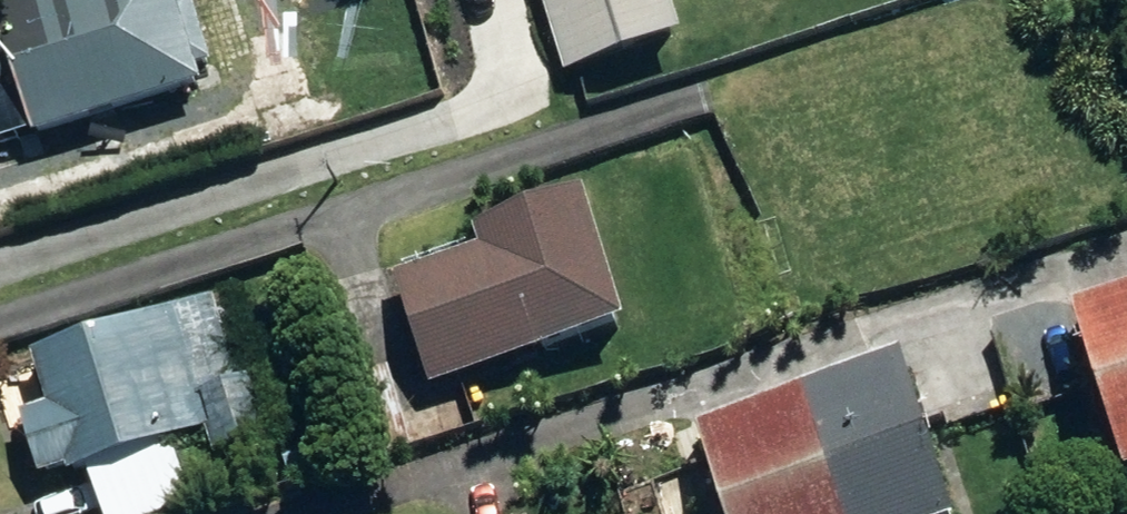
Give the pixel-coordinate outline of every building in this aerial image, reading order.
[(52,143),(219,93),(216,81),(233,75),(212,7),(196,12),(192,0),(84,0),(0,25),(0,77),(6,97),(36,88),(52,143)] [(259,38),(302,26),(294,0),(248,0),(259,38)] [(584,83),(704,44),(690,0),(558,0),(584,83)] [(404,274),(438,378),(637,314),(596,188),(487,224),(493,246),(404,274)] [(1093,302),(1126,412),(1126,292),(1093,302)] [(74,461),(78,472),(214,427),(222,455),(278,436),(259,377),(247,380),(220,297),(40,357),(55,405),(31,412),(50,469),(74,461)] [(825,383),(867,513),(971,513),(919,352),(825,383)] [(716,419),(747,513),(867,513),(825,383),(716,419)]
